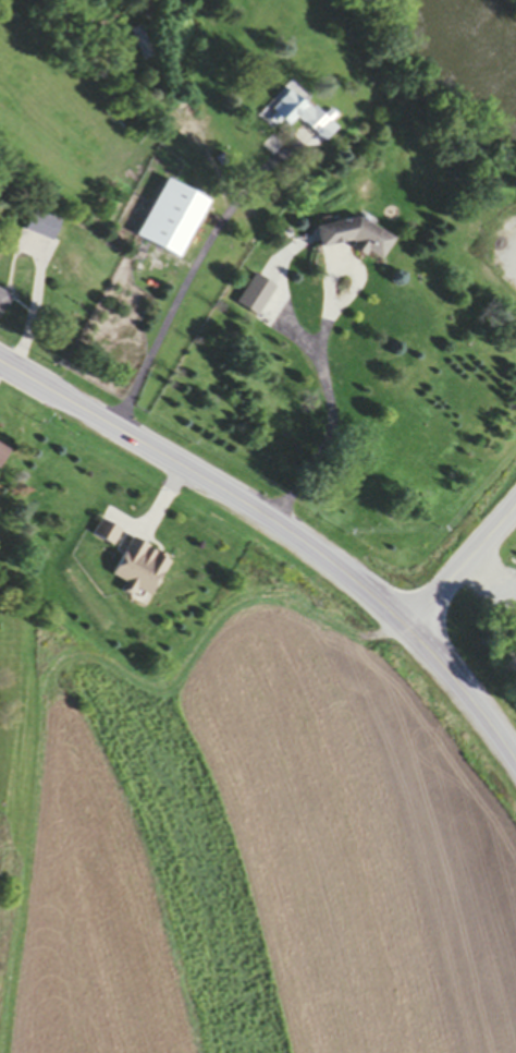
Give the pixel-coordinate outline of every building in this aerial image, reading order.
[(153,59),(139,28),(129,33),(143,63),(153,59)] [(294,121),(326,143),(337,128),(284,92),(267,117),(288,131),(294,121)] [(51,242),(59,223),(31,212),(23,232),(51,242)] [(350,243),(353,259),(386,253),(381,221),(315,233),(318,248),(350,243)] [(256,319),(276,289),(255,275),(235,304),(256,319)] [(8,449),(0,445),(0,465),(8,449)] [(109,548),(117,535),(105,527),(100,535),(95,532),(92,537),(109,548)] [(109,578),(122,585),(118,594),(144,607),(167,560),(128,541),(109,578)]
